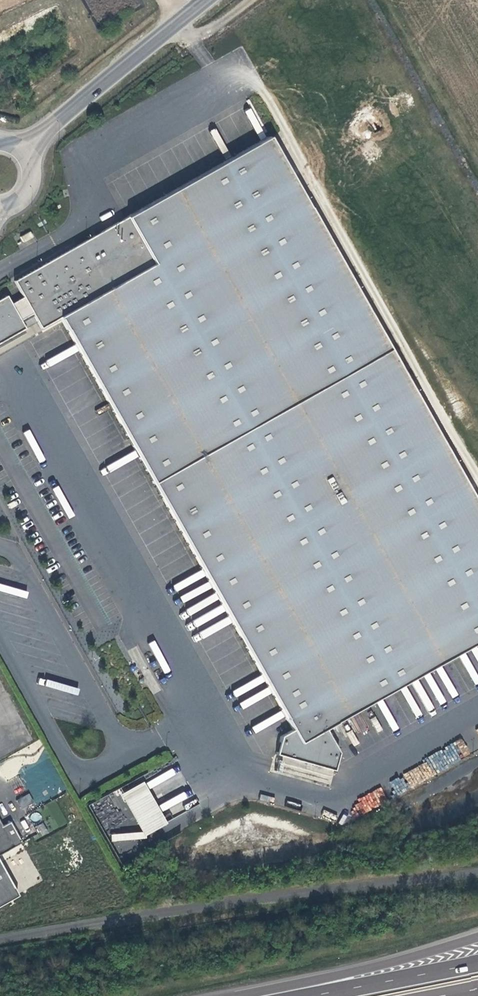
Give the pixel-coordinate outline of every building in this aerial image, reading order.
[(477,645),(477,509),(369,316),(270,136),(252,146),(121,220),(13,280),(22,297),(10,303),(6,294),(0,298),(0,342),(23,329),(19,320),(30,313),(39,328),(59,317),(291,732),(279,738),(274,757),(332,773),(337,755),(323,731),(477,645)] [(29,231),(19,236),(22,242),(32,236),(29,231)] [(116,796),(139,837),(162,825),(139,783),(116,796)] [(17,799),(22,808),(34,801),(29,793),(17,799)] [(19,844),(8,823),(0,827),(0,854),(19,844)] [(43,823),(35,827),(41,837),(48,833),(43,823)] [(15,897),(0,869),(0,905),(15,897)]
